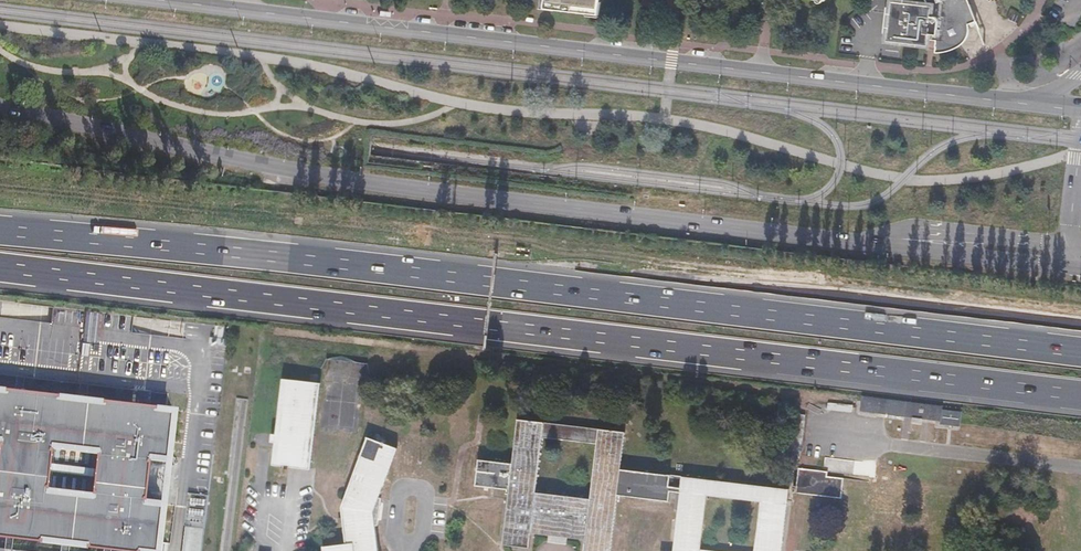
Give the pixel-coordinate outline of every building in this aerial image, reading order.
[(938,4),(934,6),(929,5),(927,0),(907,0),(902,2),(891,1),(885,44),(929,49),(930,39),(940,40),(939,54),(954,52),(962,47),(969,42),(972,35),(973,29),(972,24),(980,21),(972,0),(936,0),(938,4)] [(284,383),(275,470),(312,473),(319,385),(284,383)] [(149,550),(157,550),(176,406),(0,385),(0,533),(149,550)] [(617,500),(670,506),(671,497),(679,498),(673,550),(702,550),(708,501),(759,506),(756,550),(782,550),(788,492),(620,474),(624,436),(518,424),(513,467),(479,464),(476,491),(510,495),(503,550),(508,550),(531,550),(533,538),(586,544),(585,550),(612,550),(617,500)] [(324,550),(380,550),(375,517),(399,453),(370,441),(344,511),(345,550),(324,550)] [(828,475),(799,472),(797,497),(843,501),(844,481),(828,480),(828,475)]
